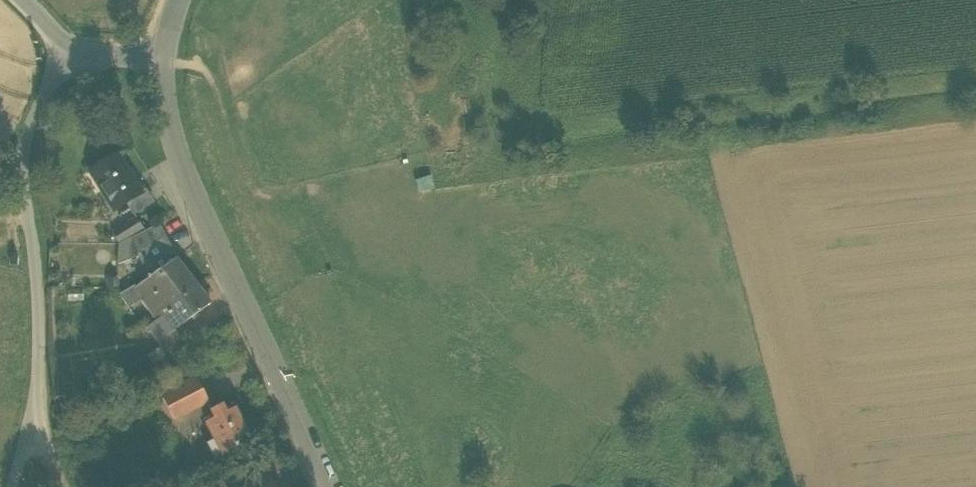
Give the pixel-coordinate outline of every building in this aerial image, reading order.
[(91,170),(116,210),(127,203),(140,194),(139,193),(126,171),(127,170),(117,154),(91,170)] [(127,203),(134,214),(153,202),(145,189),(139,193),(140,194),(127,203)] [(120,227),(127,238),(143,228),(136,217),(120,227)] [(151,267),(155,273),(176,258),(177,258),(178,258),(159,224),(132,237),(140,253),(149,269),(151,267)] [(119,244),(117,264),(140,253),(132,237),(119,244)] [(140,325),(153,316),(182,295),(183,296),(198,286),(177,258),(176,258),(155,273),(150,277),(149,275),(147,276),(148,278),(135,287),(134,288),(142,299),(128,309),(140,325)] [(121,296),(128,309),(142,299),(134,288),(135,287),(135,286),(121,296)] [(211,302),(198,286),(183,296),(182,295),(153,316),(156,321),(167,335),(174,330),(211,302)] [(160,346),(167,356),(184,344),(174,330),(167,335),(156,321),(147,328),(160,346)] [(147,356),(153,365),(167,356),(160,346),(147,356)] [(161,395),(175,420),(209,402),(196,377),(161,395)] [(210,411),(214,418),(223,414),(219,406),(210,411)] [(235,408),(223,414),(214,418),(205,423),(213,440),(206,444),(215,460),(252,441),(235,408)] [(270,475),(246,486),(276,486),(270,475)]
